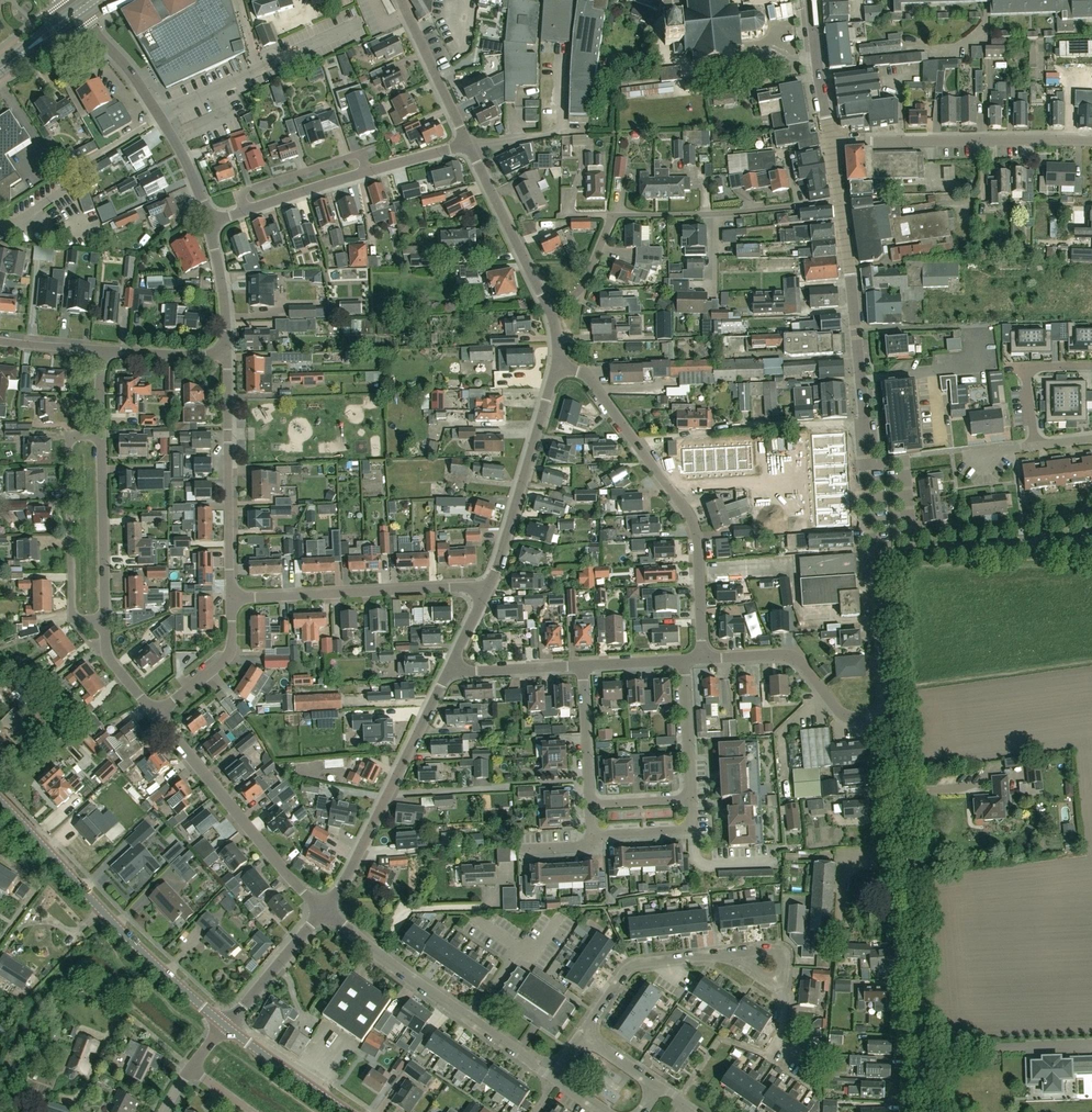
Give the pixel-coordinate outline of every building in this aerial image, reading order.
[(123,14),(166,90),(235,58),(234,56),(240,54),(245,53),(243,44),(231,0),(146,0),(123,14)] [(293,8),(290,0),(268,0),(253,4),(258,19),(293,8)] [(433,0),(410,0),(417,12),(415,13),(418,22),(431,14),(432,11),(433,0)] [(476,8),(476,9),(486,11),(489,7),(503,9),(502,0),(478,0),(476,8)] [(503,9),(508,10),(505,44),(504,43),(505,82),(505,90),(505,98),(505,104),(515,104),(515,86),(519,87),(519,88),(522,88),(523,87),(537,87),(537,55),(526,55),(527,45),(536,46),(539,4),(534,3),(535,0),(502,0),(503,9)] [(542,12),(540,41),(569,43),(573,0),(543,0),(542,12)] [(605,14),(608,0),(580,0),(579,2),(577,2),(572,36),(569,78),(570,78),(569,117),(589,118),(599,58),(605,14)] [(657,12),(658,13),(658,11),(662,0),(624,0),(657,12)] [(737,60),(734,60),(733,50),(734,50),(734,49),(740,48),(740,51),(742,51),(742,48),(744,48),(744,46),(742,47),(741,40),(742,40),(750,39),(752,39),(756,38),(758,38),(757,36),(758,35),(760,35),(761,34),(763,36),(764,35),(764,34),(762,33),(763,31),(764,29),(767,29),(767,28),(765,27),(765,26),(764,24),(764,23),(766,22),(766,20),(763,21),(762,20),(761,19),(760,18),(762,16),(760,15),(759,17),(758,17),(757,16),(755,16),(755,14),(753,14),(753,16),(749,17),(749,14),(747,14),(747,15),(739,15),(738,15),(737,9),(740,9),(740,8),(737,8),(737,5),(735,5),(735,8),(730,9),(730,8),(729,8),(728,0),(689,0),(685,0),(685,2),(688,2),(689,12),(688,12),(688,13),(682,14),(682,11),(680,11),(681,14),(670,15),(672,25),(663,26),(665,45),(674,44),(675,54),(685,53),(685,56),(687,56),(686,54),(693,53),(693,54),(694,54),(696,64),(693,64),(693,66),(728,62),(737,61),(737,60)] [(1072,4),(1057,4),(1056,0),(992,0),(993,14),(1056,11),(1057,33),(1073,32),(1073,18),(1091,17),(1091,0),(1071,0),(1072,4)] [(824,25),(825,25),(848,24),(848,1),(824,2),(823,2),(824,25)] [(883,14),(883,22),(901,21),(900,3),(893,3),(893,14),(883,14)] [(883,22),(883,14),(881,14),(881,7),(864,8),(865,23),(883,22)] [(611,30),(614,14),(608,13),(605,28),(611,30)] [(830,70),(852,67),(856,66),(855,58),(851,58),(849,43),(866,41),(864,24),(847,25),(825,27),(825,28),(830,70)] [(276,44),(269,25),(256,30),(264,49),(276,44)] [(385,56),(387,60),(403,53),(396,38),(380,45),(378,40),(364,47),(369,57),(375,55),(377,60),(385,56)] [(985,59),(1005,59),(1005,39),(991,39),(991,46),(985,46),(985,59)] [(859,46),(860,54),(871,53),(871,54),(893,52),(893,54),(901,53),(900,41),(870,44),(870,45),(859,46)] [(482,50),(501,54),(503,46),(483,42),(482,50)] [(971,59),(983,59),(983,47),(971,47),(971,59)] [(355,54),(353,49),(346,52),(349,57),(355,54)] [(863,59),(864,68),(875,67),(874,66),(878,66),(890,65),(921,63),(928,62),(927,53),(889,56),(863,59)] [(338,57),(341,67),(349,64),(346,55),(338,57)] [(935,94),(942,95),(945,69),(958,69),(957,60),(938,61),(938,62),(937,69),(937,76),(936,83),(936,89),(935,94)] [(660,67),(662,81),(682,78),(680,65),(660,67)] [(386,90),(403,82),(397,69),(372,81),(375,87),(383,83),(386,90)] [(843,119),(867,116),(870,116),(871,128),(897,124),(897,100),(880,103),(879,95),(881,94),(878,72),(834,78),(838,108),(842,108),(843,119)] [(370,81),(368,76),(359,80),(362,85),(370,81)] [(505,90),(505,82),(494,87),(491,81),(490,79),(487,78),(484,79),(483,76),(462,86),(468,100),(485,92),(488,98),(505,90)] [(88,84),(78,94),(90,114),(93,112),(96,117),(95,118),(94,119),(94,120),(94,121),(94,122),(103,137),(104,137),(105,138),(106,138),(130,124),(131,124),(131,123),(132,122),(132,121),(131,120),(123,105),(122,104),(121,104),(120,104),(119,104),(118,104),(115,99),(110,102),(99,78),(88,84)] [(684,82),(685,92),(703,90),(703,84),(702,80),(684,82)] [(990,109),(988,109),(988,127),(1001,127),(1001,109),(998,109),(998,101),(1005,101),(1006,83),(998,84),(998,93),(991,93),(991,101),(990,101),(990,109)] [(271,87),(274,96),(283,93),(280,84),(271,87)] [(778,89),(756,92),(761,115),(770,114),(774,134),(789,131),(788,127),(808,125),(809,125),(801,84),(778,88),(778,89)] [(1015,99),(1014,84),(1007,84),(1007,99),(1015,99)] [(355,122),(360,137),(375,132),(370,118),(363,98),(362,99),(359,89),(334,96),(338,108),(348,104),(349,110),(351,109),(355,122)] [(505,90),(488,98),(491,104),(495,102),(496,102),(505,98),(505,90)] [(737,104),(735,91),(708,94),(709,102),(724,100),(725,105),(737,104)] [(1050,106),(1048,106),(1048,113),(1050,113),(1050,127),(1064,127),(1064,105),(1063,105),(1063,93),(1056,93),(1056,99),(1051,99),(1051,105),(1050,105),(1050,106)] [(391,115),(396,126),(403,123),(402,120),(416,113),(415,111),(417,111),(412,100),(410,101),(408,95),(392,102),(397,112),(391,115)] [(1014,127),(1027,127),(1027,110),(1028,110),(1028,106),(1027,106),(1027,105),(1026,105),(1026,95),(1018,95),(1018,105),(1014,105),(1014,127)] [(49,97),(36,106),(43,116),(40,118),(46,126),(59,117),(61,120),(74,112),(66,101),(56,107),(49,97)] [(959,122),(958,99),(941,99),(941,125),(956,125),(956,122),(959,122)] [(958,99),(959,122),(961,122),(961,125),(976,125),(975,99),(976,99),(958,99)] [(491,104),(474,112),(477,118),(476,119),(478,123),(479,123),(480,125),(481,124),(482,127),(485,128),(489,126),(490,123),(489,121),(497,117),(497,116),(501,114),(495,102),(491,104)] [(385,113),(382,106),(374,110),(377,116),(385,113)] [(910,113),(910,126),(926,126),(926,113),(924,113),(924,106),(916,106),(916,113),(910,113)] [(1078,116),(1078,129),(1091,130),(1091,108),(1078,107),(1078,110),(1077,111),(1077,115),(1078,116)] [(254,109),(245,111),(247,118),(256,116),(254,109)] [(537,110),(525,110),(525,122),(539,122),(539,116),(537,116),(537,110)] [(10,111),(0,117),(0,212),(10,205),(10,187),(21,180),(6,156),(31,140),(24,129),(21,131),(12,116),(13,116),(10,111)] [(339,128),(333,112),(318,117),(313,115),(303,118),(306,129),(304,130),(309,146),(312,145),(312,146),(325,142),(322,132),(332,129),(332,130),(339,128)] [(296,133),(291,115),(283,117),(285,123),(281,124),(284,132),(288,131),(289,135),(296,133)] [(843,119),(840,120),(840,125),(840,126),(841,126),(841,127),(842,127),(842,128),(843,128),(844,128),(845,128),(850,127),(851,131),(851,130),(869,128),(867,116),(843,119)] [(437,122),(428,126),(421,129),(418,121),(403,126),(410,143),(417,140),(420,147),(427,144),(434,140),(435,140),(443,136),(442,134),(443,132),(443,131),(442,129),(440,129),(437,122)] [(789,131),(774,134),(776,149),(797,145),(799,152),(820,148),(817,135),(810,136),(808,125),(788,127),(789,131)] [(502,126),(496,128),(498,135),(505,132),(502,126)] [(403,127),(394,129),(397,141),(406,139),(403,127)] [(386,140),(390,139),(389,136),(392,135),(390,130),(383,133),(386,140)] [(683,147),(684,166),(695,166),(694,146),(696,146),(709,146),(709,132),(683,132),(683,147)] [(244,133),(230,137),(235,154),(242,152),(244,158),(248,172),(252,171),(252,172),(264,168),(259,152),(257,153),(255,146),(242,150),(240,143),(246,141),(244,133)] [(757,136),(760,151),(772,149),(770,134),(757,136)] [(283,162),(298,157),(294,145),(292,146),(290,139),(283,141),(285,148),(279,150),(278,145),(269,148),(273,159),(281,156),(283,162)] [(215,153),(225,150),(227,158),(235,155),(230,141),(213,146),(215,153)] [(63,168),(97,150),(93,142),(69,155),(64,146),(54,151),(63,168)] [(143,142),(125,152),(128,157),(124,159),(127,164),(130,162),(133,166),(151,155),(143,142)] [(682,142),(674,142),(674,161),(683,161),(682,142)] [(498,159),(499,161),(498,162),(504,174),(520,166),(521,168),(529,165),(528,163),(533,161),(530,144),(520,146),(521,149),(514,152),(514,150),(505,154),(506,156),(498,159)] [(849,183),(850,183),(864,182),(865,182),(865,181),(874,180),(900,180),(924,179),(923,154),(916,154),(872,154),(871,149),(863,149),(863,148),(847,150),(849,183)] [(111,164),(121,158),(116,151),(107,156),(111,164)] [(774,151),(727,156),(728,174),(776,170),(774,151)] [(820,151),(790,157),(795,183),(797,182),(806,181),(806,180),(825,176),(822,162),(820,151)] [(539,169),(551,169),(551,156),(539,156),(539,169)] [(616,158),(613,178),(625,180),(627,159),(616,158)] [(235,177),(231,166),(229,160),(220,163),(222,169),(215,171),(219,182),(235,177)] [(669,199),(669,179),(669,170),(662,169),(660,168),(660,161),(654,161),(654,179),(655,199),(669,199)] [(435,189),(450,186),(451,186),(463,183),(458,164),(446,167),(430,171),(435,189)] [(1060,186),(1061,165),(1047,165),(1046,178),(1040,178),(1039,193),(1046,193),(1046,186),(1060,186)] [(1061,165),(1060,186),(1074,187),(1074,194),(1080,194),(1081,179),(1074,179),(1075,165),(1061,165)] [(954,167),(942,168),(943,182),(954,181),(954,167)] [(520,177),(523,185),(516,189),(528,214),(546,205),(535,183),(541,181),(536,170),(520,177)] [(1011,195),(1010,171),(1010,173),(995,174),(995,187),(989,188),(989,205),(989,211),(996,210),(996,205),(996,196),(1011,195)] [(1010,171),(1011,195),(1011,193),(1026,192),(1026,202),(1033,202),(1032,184),(1026,184),(1025,171),(1010,171)] [(139,177),(148,196),(167,186),(160,172),(151,177),(148,172),(139,177)] [(773,172),(742,178),(745,191),(759,188),(771,185),(772,193),(789,189),(786,172),(774,174),(773,172)] [(655,199),(654,179),(649,179),(649,173),(639,173),(640,199),(654,199),(655,199)] [(587,199),(605,199),(604,175),(586,175),(587,199)] [(829,199),(825,176),(806,180),(806,181),(807,185),(810,202),(829,199)] [(683,178),(669,179),(669,199),(671,199),(684,198),(683,178)] [(723,188),(721,178),(714,180),(716,189),(723,188)] [(902,180),(902,191),(922,191),(922,180),(902,180)] [(122,194),(133,188),(129,181),(118,187),(122,194)] [(864,182),(850,183),(851,200),(872,198),(872,190),(881,189),(881,182),(865,183),(864,182)] [(404,201),(422,196),(418,183),(401,187),(404,201)] [(387,202),(388,202),(386,194),(384,194),(382,185),(368,189),(373,206),(370,207),(372,213),(385,209),(387,215),(389,227),(397,225),(393,206),(389,208),(387,202)] [(95,211),(86,186),(75,189),(82,208),(84,214),(85,214),(95,211)] [(432,204),(445,202),(443,193),(430,196),(431,197),(420,199),(422,205),(432,202),(432,204)] [(470,193),(455,200),(444,205),(450,219),(461,213),(476,206),(470,193)] [(343,220),(344,220),(358,216),(353,199),(353,198),(338,202),(339,203),(344,220),(343,220)] [(872,198),(851,200),(852,212),(886,208),(885,203),(872,205),(872,198)] [(148,210),(151,218),(156,216),(161,229),(170,225),(169,220),(179,215),(173,200),(148,210)] [(335,224),(328,201),(314,205),(321,228),(335,224)] [(799,223),(832,219),(831,206),(797,210),(798,217),(788,218),(788,214),(777,215),(778,225),(799,223)] [(899,206),(886,208),(852,212),(852,213),(860,263),(878,261),(883,256),(881,243),(892,241),(888,221),(892,220),(895,245),(918,242),(918,244),(890,248),(891,262),(934,256),(935,259),(954,257),(951,237),(950,237),(948,220),(953,220),(952,212),(900,219),(899,206)] [(1089,230),(1074,230),(1074,239),(1091,240),(1091,209),(1090,209),(1090,219),(1088,219),(1087,223),(1089,223),(1089,230)] [(984,232),(985,217),(983,217),(983,210),(977,210),(976,232),(984,232)] [(290,232),(292,239),(305,235),(308,247),(317,245),(312,224),(303,227),(299,211),(292,213),(291,211),(287,212),(287,215),(285,215),(290,232)] [(117,230),(136,221),(133,214),(113,222),(117,230)] [(590,219),(570,220),(570,230),(591,230),(590,222),(590,219)] [(272,243),(265,220),(253,224),(261,247),(272,243)] [(1060,239),(1060,221),(1050,220),(1050,239),(1060,239)] [(241,232),(252,228),(249,222),(239,226),(241,232)] [(812,242),(834,240),(833,224),(804,227),(805,234),(794,234),(794,230),(781,231),(766,232),(766,244),(786,243),(812,242)] [(636,255),(662,258),(662,249),(650,249),(649,242),(649,241),(649,226),(647,226),(625,226),(626,248),(636,248),(636,255)] [(705,228),(683,229),(683,239),(681,239),(681,247),(685,247),(685,256),(705,256),(705,228)] [(345,245),(341,230),(330,232),(333,248),(345,245)] [(442,255),(476,253),(475,239),(481,239),(480,231),(475,231),(475,230),(441,232),(442,255)] [(736,236),(736,230),(722,231),(723,243),(736,243),(736,236)] [(561,247),(567,244),(561,231),(555,234),(555,233),(548,236),(548,237),(539,241),(542,247),(541,248),(543,254),(545,253),(546,255),(562,247),(561,247)] [(185,273),(206,262),(192,235),(171,245),(185,273)] [(245,256),(249,266),(259,262),(255,252),(252,253),(245,236),(232,240),(238,258),(245,256)] [(834,240),(812,242),(812,250),(798,251),(798,259),(813,258),(836,256),(834,240)] [(760,243),(736,243),(737,258),(761,257),(760,243)] [(350,247),(351,267),(366,266),(365,246),(350,247)] [(35,247),(33,261),(53,263),(54,250),(35,247)] [(411,268),(434,267),(434,257),(423,258),(423,256),(418,256),(417,247),(402,248),(403,256),(405,265),(411,265),(411,268)] [(1072,249),(1071,262),(1091,263),(1091,250),(1072,249)] [(3,291),(6,275),(22,278),(23,272),(26,272),(28,262),(25,262),(27,256),(0,250),(0,290),(3,291)] [(68,252),(67,263),(76,264),(77,253),(68,252)] [(99,253),(91,253),(90,264),(98,264),(99,253)] [(345,254),(335,256),(338,269),(347,267),(345,254)] [(662,258),(636,255),(636,265),(661,267),(662,258)] [(126,257),(126,265),(135,266),(136,258),(126,257)] [(806,282),(838,279),(836,258),(804,261),(806,282)] [(704,259),(687,259),(687,271),(703,271),(704,259)] [(619,275),(616,281),(625,285),(627,281),(636,285),(639,284),(640,281),(645,282),(649,273),(639,269),(638,270),(634,269),(616,261),(611,272),(619,275)] [(866,295),(868,325),(882,325),(882,324),(901,323),(900,314),(901,314),(900,302),(923,301),(923,289),(948,288),(948,281),(958,281),(957,263),(923,264),(923,261),(905,261),(906,269),(885,270),(885,268),(877,269),(864,271),(866,291),(900,290),(900,295),(881,296),(881,294),(866,295)] [(251,272),(262,272),(260,263),(249,267),(251,272)] [(466,273),(480,272),(480,266),(459,266),(460,278),(466,278),(466,273)] [(502,270),(487,273),(489,281),(490,288),(492,297),(498,296),(515,293),(514,290),(516,289),(515,285),(513,284),(512,281),(510,272),(503,273),(502,270)] [(682,271),(682,274),(683,280),(690,280),(704,279),(703,271),(687,271),(682,271)] [(53,283),(39,282),(36,308),(54,310),(56,288),(63,289),(65,273),(54,272),(53,283)] [(305,280),(313,279),(313,284),(321,284),(320,272),(313,272),(305,272),(305,280)] [(163,277),(147,278),(147,290),(163,290),(163,277)] [(251,306),(268,306),(268,289),(266,289),(267,280),(266,277),(252,278),(252,281),(252,293),(250,293),(251,306)] [(784,293),(785,312),(785,315),(800,314),(798,279),(783,279),(784,293)] [(89,280),(88,285),(71,284),(68,310),(70,311),(70,313),(79,314),(79,311),(87,312),(88,299),(90,299),(90,300),(91,300),(92,290),(94,290),(95,280),(89,280)] [(690,280),(683,280),(669,280),(669,287),(672,287),(673,294),(677,294),(677,313),(703,314),(706,314),(706,302),(706,294),(689,293),(690,280)] [(200,294),(201,281),(192,281),(191,294),(200,294)] [(811,308),(838,307),(837,288),(810,290),(811,308)] [(133,309),(134,290),(126,289),(124,308),(133,309)] [(142,314),(143,303),(152,304),(153,292),(135,291),(134,313),(142,314)] [(601,308),(622,307),(628,307),(629,314),(640,313),(640,307),(637,307),(637,299),(622,300),(622,293),(600,294),(601,308)] [(754,314),(785,312),(784,293),(753,294),(754,314)] [(105,323),(116,324),(119,301),(118,301),(119,296),(106,294),(106,300),(103,300),(102,312),(106,313),(105,323)] [(16,314),(17,303),(16,303),(17,297),(9,296),(0,295),(0,299),(0,312),(16,314)] [(656,305),(667,311),(671,302),(661,296),(656,305)] [(719,300),(711,300),(711,302),(706,302),(706,314),(703,314),(702,337),(711,338),(712,320),(712,310),(718,311),(719,300)] [(340,314),(362,314),(362,301),(340,302),(340,314)] [(319,306),(319,314),(331,313),(330,305),(319,306)] [(199,317),(195,316),(196,309),(188,309),(188,308),(178,308),(178,307),(167,306),(162,306),(162,314),(166,315),(165,329),(177,330),(177,329),(198,330),(199,317)] [(289,319),(316,319),(316,306),(289,307),(289,319)] [(712,310),(712,320),(728,320),(728,311),(718,311),(712,310)] [(671,313),(656,313),(657,339),(672,340),(671,313)] [(830,333),(830,332),(839,331),(841,330),(839,316),(837,315),(821,317),(821,322),(815,322),(799,323),(799,325),(791,325),(792,333),(816,331),(822,331),(822,333),(830,333)] [(392,335),(391,316),(385,317),(385,318),(376,318),(376,325),(383,325),(384,335),(392,335)] [(513,320),(505,320),(506,332),(506,336),(490,337),(491,346),(518,345),(518,336),(515,336),(515,333),(531,331),(529,317),(513,319),(513,320)] [(593,335),(593,343),(617,343),(617,332),(629,332),(629,325),(616,326),(616,320),(610,320),(610,317),(601,318),(602,320),(592,321),(593,335)] [(635,318),(629,318),(629,322),(629,325),(629,332),(629,337),(635,337),(641,337),(641,327),(641,318),(635,318)] [(307,334),(307,332),(316,332),(316,320),(306,320),(306,322),(287,322),(287,334),(307,334)] [(679,326),(683,332),(693,327),(689,320),(679,326)] [(1059,342),(1059,324),(1051,324),(1051,326),(1045,326),(1045,332),(1031,333),(1031,354),(1051,353),(1051,342),(1059,342)] [(1074,324),(1059,324),(1059,342),(1068,342),(1068,353),(1088,352),(1088,331),(1075,332),(1074,324)] [(1011,325),(1002,325),(1002,343),(1011,343),(1011,354),(1031,354),(1031,333),(1011,333),(1011,325)] [(279,338),(279,331),(269,332),(269,330),(252,330),(252,327),(250,327),(250,330),(245,330),(245,347),(269,347),(270,353),(279,353),(279,348),(280,348),(281,347),(282,346),(283,345),(283,344),(283,343),(283,342),(283,341),(282,341),(282,340),(281,339),(280,339),(280,338),(279,338)] [(784,354),(791,357),(842,353),(841,337),(832,337),(832,334),(817,335),(817,334),(784,336),(752,337),(721,338),(721,351),(752,350),(752,348),(784,347),(784,354)] [(886,340),(887,358),(908,356),(913,355),(912,347),(915,346),(914,338),(907,338),(886,340)] [(960,339),(946,341),(947,352),(961,351),(960,339)] [(708,342),(695,353),(701,358),(714,347),(708,342)] [(626,343),(626,352),(643,351),(642,343),(626,343)] [(673,343),(661,344),(662,353),(664,353),(664,358),(668,358),(668,360),(674,359),(673,343)] [(492,346),(469,347),(469,348),(461,348),(462,361),(469,361),(469,362),(493,361),(492,346)] [(499,372),(508,372),(508,367),(532,366),(532,349),(508,350),(508,351),(502,351),(502,359),(499,359),(499,372)] [(303,354),(282,354),(282,363),(303,363),(303,354)] [(264,366),(264,358),(247,359),(247,376),(260,375),(271,375),(271,366),(264,366)] [(670,379),(679,379),(680,386),(714,385),(714,387),(720,387),(720,383),(736,382),(736,379),(764,378),(764,376),(783,375),(783,377),(804,375),(804,373),(819,372),(820,380),(844,378),(843,360),(783,365),(783,359),(762,360),(762,361),(755,361),(755,360),(670,363),(651,363),(651,366),(641,366),(641,367),(611,368),(611,385),(643,384),(643,383),(653,383),(653,378),(670,377),(670,379)] [(6,418),(7,407),(4,407),(7,379),(16,380),(17,369),(0,367),(0,418),(6,418)] [(383,377),(383,367),(367,368),(367,378),(383,377)] [(166,392),(163,396),(174,396),(174,369),(166,369),(166,392)] [(37,377),(37,387),(54,388),(54,386),(63,387),(64,373),(40,371),(40,377),(37,377)] [(291,383),(311,383),(311,374),(305,375),(305,371),(290,372),(291,383)] [(989,374),(990,384),(990,387),(1004,386),(1002,372),(1000,372),(989,374)] [(260,376),(260,375),(247,376),(248,393),(265,393),(265,384),(268,384),(268,375),(260,376)] [(30,385),(30,377),(22,376),(21,389),(30,390),(30,385)] [(956,376),(940,378),(942,392),(947,391),(946,381),(949,381),(951,406),(958,405),(957,387),(956,376)] [(1045,382),(1045,402),(1066,402),(1066,382),(1066,376),(1056,376),(1056,382),(1045,382)] [(120,397),(137,397),(137,395),(150,395),(150,387),(137,387),(137,380),(118,380),(118,386),(120,386),(120,397)] [(798,381),(776,382),(777,390),(799,389),(798,381)] [(898,382),(886,383),(883,384),(883,391),(884,401),(887,400),(888,407),(885,407),(888,407),(889,410),(885,411),(887,427),(887,428),(890,427),(891,433),(888,434),(891,434),(892,437),(888,438),(889,447),(890,455),(893,454),(906,453),(906,452),(921,451),(914,381),(898,383),(898,382)] [(1066,382),(1066,402),(1086,402),(1087,403),(1091,403),(1091,393),(1086,393),(1086,381),(1066,382)] [(777,390),(776,382),(763,383),(764,396),(763,396),(765,417),(778,416),(776,390),(777,390)] [(764,396),(763,383),(749,384),(750,397),(763,396),(764,396)] [(739,385),(739,399),(740,412),(750,412),(749,385),(739,385)] [(822,409),(846,407),(844,385),(843,385),(843,386),(813,387),(814,404),(822,404),(822,409)] [(196,386),(184,387),(184,409),(183,409),(184,424),(174,424),(174,430),(174,432),(190,432),(190,424),(205,424),(205,406),(204,406),(204,387),(196,387),(196,386)] [(965,386),(957,387),(959,405),(967,405),(965,386)] [(669,388),(667,397),(680,396),(680,388),(669,388)] [(493,406),(502,406),(502,397),(490,397),(490,400),(485,400),(485,390),(469,390),(469,399),(470,408),(477,408),(477,407),(484,407),(483,411),(483,413),(491,413),(491,410),(493,409),(493,406)] [(798,390),(799,400),(795,400),(795,421),(813,420),(812,390),(798,390)] [(429,392),(414,393),(414,400),(421,399),(421,410),(429,410),(428,399),(429,399),(429,392)] [(431,392),(432,410),(444,410),(444,392),(431,392)] [(48,398),(48,395),(29,396),(21,395),(21,408),(28,408),(28,402),(40,401),(40,418),(44,418),(44,423),(53,423),(53,418),(53,409),(57,409),(57,398),(48,398)] [(137,397),(120,397),(120,398),(118,398),(118,404),(120,404),(120,412),(137,412),(137,414),(145,414),(145,406),(137,406),(137,397)] [(667,405),(667,397),(657,397),(657,405),(667,405)] [(587,426),(589,419),(578,416),(581,406),(566,402),(560,422),(575,427),(575,428),(586,431),(587,426)] [(1046,423),(1066,423),(1066,402),(1045,402),(1040,402),(1040,413),(1046,413),(1046,423)] [(1087,410),(1087,403),(1086,402),(1066,402),(1066,423),(1066,429),(1076,429),(1076,422),(1087,422),(1087,410)] [(814,406),(813,406),(813,410),(823,410),(823,419),(847,418),(846,407),(822,409),(822,404),(814,404),(814,406)] [(1008,404),(1006,404),(999,405),(992,406),(993,412),(970,415),(972,435),(984,434),(984,432),(991,431),(991,434),(1003,433),(1002,424),(1010,423),(1008,404)] [(964,405),(950,406),(951,418),(965,417),(964,405)] [(483,413),(483,411),(475,411),(475,416),(469,416),(469,421),(475,421),(503,421),(502,406),(493,406),(493,409),(491,410),(491,413),(483,413)] [(693,431),(693,412),(693,406),(673,406),(672,406),(672,414),(678,414),(678,430),(691,430),(691,431),(693,431)] [(428,411),(429,425),(436,425),(436,419),(446,419),(446,410),(428,411)] [(710,412),(693,412),(693,431),(695,431),(696,430),(711,430),(711,420),(710,420),(710,412)] [(157,416),(141,417),(141,427),(157,426),(157,416)] [(169,429),(153,429),(153,439),(169,439),(169,437),(169,430),(169,429)] [(475,429),(459,429),(459,430),(452,430),(452,440),(459,440),(475,440),(475,452),(503,452),(503,437),(475,437),(475,429)] [(18,430),(5,430),(4,430),(4,437),(24,437),(24,462),(37,461),(37,456),(43,456),(42,454),(51,453),(51,450),(52,450),(52,443),(51,443),(51,440),(46,440),(46,438),(29,438),(29,430),(18,430)] [(842,433),(810,435),(815,526),(847,525),(846,506),(845,482),(844,464),(843,452),(842,433)] [(182,456),(183,456),(196,455),(196,450),(210,450),(210,436),(181,436),(181,443),(182,448),(172,448),(173,456),(182,456)] [(584,446),(583,436),(566,437),(567,446),(584,446)] [(585,436),(583,436),(584,446),(593,445),(594,458),(617,457),(617,452),(618,452),(618,449),(617,450),(612,443),(612,442),(598,442),(598,436),(585,437),(585,436)] [(147,457),(147,437),(120,437),(120,456),(147,457)] [(566,462),(575,465),(574,457),(568,456),(570,448),(553,444),(551,452),(549,452),(548,455),(549,457),(549,459),(566,463),(566,462)] [(745,446),(680,450),(681,473),(746,470),(745,446)] [(1022,462),(1022,467),(1023,479),(1024,486),(1025,491),(1091,482),(1091,453),(1086,454),(1087,459),(1064,462),(1063,457),(1051,458),(1052,464),(1028,466),(1028,461),(1022,462)] [(171,473),(171,479),(171,480),(173,480),(182,480),(182,456),(173,456),(171,456),(171,473)] [(469,461),(452,459),(450,475),(467,476),(469,461)] [(186,469),(195,469),(195,474),(211,474),(210,460),(195,460),(195,461),(186,461),(186,469)] [(502,480),(503,466),(485,464),(485,465),(474,464),(473,472),(484,473),(483,478),(502,480)] [(301,467),(276,468),(276,475),(302,474),(301,467)] [(627,480),(629,478),(622,467),(608,475),(608,476),(602,479),(607,488),(613,484),(615,487),(616,488),(624,488),(630,484),(627,480)] [(17,472),(17,473),(6,473),(6,495),(19,494),(34,494),(34,483),(45,480),(43,470),(40,471),(40,469),(27,469),(27,472),(17,472)] [(561,488),(563,480),(567,482),(569,476),(564,475),(546,470),(544,475),(542,475),(541,479),(543,480),(542,482),(561,488)] [(120,474),(121,492),(134,491),(134,490),(138,490),(138,491),(164,491),(164,479),(171,479),(171,473),(164,473),(138,474),(138,476),(133,476),(133,474),(120,474)] [(253,488),(270,487),(270,474),(253,474),(253,488)] [(921,500),(939,498),(937,481),(943,480),(942,474),(927,475),(928,482),(919,483),(921,500)] [(196,492),(196,498),(211,498),(211,484),(200,484),(186,485),(186,492),(196,492)] [(278,487),(270,487),(253,488),(254,501),(270,501),(270,494),(279,494),(278,487)] [(612,501),(617,500),(621,500),(622,512),(642,511),(641,495),(625,496),(625,490),(611,491),(612,501)] [(596,491),(575,491),(575,502),(596,502),(596,491)] [(329,492),(325,498),(331,501),(335,495),(329,492)] [(565,494),(562,494),(564,494),(562,502),(573,504),(573,496),(569,495),(565,494)] [(970,500),(972,517),(1007,514),(1007,509),(1013,508),(1011,495),(970,500)] [(552,515),(559,517),(562,505),(556,503),(556,502),(538,497),(534,511),(552,516),(552,515)] [(939,498),(921,500),(924,523),(948,520),(947,514),(941,515),(939,498)] [(738,509),(739,510),(748,507),(748,499),(723,507),(721,501),(707,506),(711,519),(738,509)] [(27,508),(27,503),(0,503),(0,511),(0,513),(16,513),(16,514),(17,516),(17,518),(19,519),(20,521),(21,522),(23,522),(25,523),(27,523),(27,524),(34,524),(41,524),(42,531),(52,531),(52,510),(45,510),(45,507),(27,508)] [(475,514),(476,515),(474,522),(485,526),(488,518),(491,519),(494,508),(479,503),(477,507),(471,505),(468,512),(475,514)] [(285,507),(276,507),(271,507),(271,516),(285,516),(285,507)] [(738,509),(711,519),(715,532),(729,527),(727,520),(734,518),(734,517),(740,515),(739,510),(738,509)] [(183,526),(211,526),(211,510),(193,510),(194,521),(183,522),(183,526)] [(142,522),(167,522),(167,512),(161,512),(161,514),(141,514),(142,522)] [(315,512),(306,512),(307,523),(316,523),(315,512)] [(262,513),(249,514),(249,529),(261,529),(261,532),(272,532),(272,520),(269,520),(269,515),(262,515),(262,513)] [(633,535),(658,534),(658,532),(660,532),(661,530),(660,526),(659,524),(657,524),(657,518),(648,519),(648,516),(626,517),(627,531),(633,531),(633,535)] [(570,521),(559,521),(559,530),(570,529),(570,521)] [(616,541),(616,523),(599,523),(600,541),(616,541)] [(552,538),(555,528),(549,526),(548,528),(530,524),(528,530),(527,531),(526,535),(527,536),(526,538),(545,543),(547,537),(552,538)] [(141,542),(141,526),(125,526),(126,537),(129,537),(129,542),(141,542)] [(211,526),(183,526),(183,531),(195,531),(195,541),(200,541),(200,542),(212,541),(211,526)] [(751,526),(733,528),(734,538),(752,537),(751,526)] [(466,529),(466,532),(465,532),(466,542),(481,541),(480,531),(479,531),(479,528),(466,529)] [(341,550),(340,531),(332,531),(333,551),(341,550)] [(850,533),(796,535),(796,550),(809,550),(853,548),(852,533),(850,533)] [(389,534),(380,534),(381,555),(390,555),(389,534)] [(426,534),(427,552),(435,552),(434,534),(426,534)] [(190,538),(174,538),(174,548),(190,548),(190,538)] [(284,541),(284,556),(294,555),(293,541),(284,541)] [(319,562),(319,573),(335,572),(334,560),(326,560),(325,541),(317,542),(319,562)] [(639,547),(645,546),(644,541),(626,542),(626,552),(631,552),(639,552),(639,547)] [(37,542),(16,542),(16,562),(40,562),(39,550),(37,550),(37,542)] [(141,542),(129,542),(130,557),(138,557),(138,565),(153,565),(153,558),(151,558),(151,549),(141,549),(141,546),(153,546),(153,542),(147,542),(141,542)] [(319,562),(317,542),(306,542),(307,554),(311,554),(311,561),(303,561),(303,573),(319,573),(319,562)] [(365,571),(364,542),(357,543),(357,549),(349,550),(349,543),(341,544),(341,557),(349,557),(350,571),(365,571)] [(368,542),(364,542),(365,571),(381,570),(380,558),(380,547),(372,547),(372,546),(368,542)] [(413,568),(413,542),(412,542),(412,544),(404,544),(404,556),(397,557),(398,569),(413,568)] [(420,542),(413,542),(413,568),(429,568),(429,555),(421,556),(420,551),(421,550),(420,549),(420,542)] [(303,558),(302,543),(294,543),(295,558),(303,558)] [(655,544),(649,545),(649,553),(655,552),(655,558),(674,557),(674,556),(675,555),(675,551),(674,550),(673,543),(655,544)] [(599,564),(598,554),(599,554),(598,544),(589,544),(589,554),(592,554),(592,564),(599,564)] [(475,548),(472,548),(466,548),(449,549),(449,545),(438,545),(438,564),(449,564),(450,567),(466,566),(466,563),(475,563),(475,548)] [(540,561),(546,563),(548,556),(542,554),(541,553),(523,548),(521,555),(519,556),(519,559),(520,561),(519,562),(538,568),(540,561)] [(183,549),(170,549),(170,558),(184,558),(183,549)] [(200,586),(212,586),(212,555),(193,555),(193,564),(200,564),(200,586)] [(273,563),(266,563),(267,575),(282,574),(281,556),(272,556),(273,563)] [(825,620),(814,621),(815,633),(827,632),(827,626),(856,624),(856,623),(854,623),(853,616),(855,616),(855,606),(852,606),(852,599),(854,599),(853,590),(851,590),(850,583),(853,583),(852,566),(849,566),(849,559),(851,559),(851,558),(821,560),(825,620)] [(267,575),(266,563),(250,564),(251,576),(267,575)] [(594,579),(609,578),(608,567),(594,568),(594,579)] [(657,584),(657,582),(675,581),(675,578),(677,578),(676,573),(675,573),(674,567),(643,569),(644,584),(650,584),(657,584)] [(166,568),(147,568),(148,580),(166,579),(166,568)] [(594,590),(593,569),(583,569),(584,590),(594,590)] [(23,580),(23,573),(22,573),(22,570),(7,570),(7,574),(0,574),(0,580),(23,580)] [(513,587),(513,590),(533,590),(541,590),(543,588),(543,576),(533,575),(513,575),(513,582),(511,583),(511,586),(513,587)] [(763,575),(763,584),(777,584),(777,575),(763,575)] [(154,595),(159,595),(159,590),(148,590),(148,588),(143,588),(142,579),(126,580),(126,591),(131,591),(131,595),(154,595)] [(34,598),(51,598),(51,583),(34,584),(34,582),(19,582),(19,590),(34,589),(34,598)] [(171,592),(182,592),(182,583),(171,583),(171,592)] [(780,585),(783,609),(794,608),(790,584),(780,585)] [(217,588),(218,595),(228,594),(227,587),(217,588)] [(718,602),(728,601),(735,601),(735,594),(743,594),(743,587),(735,588),(735,587),(728,587),(718,587),(718,602)] [(628,600),(636,599),(638,599),(638,589),(627,589),(628,600)] [(656,613),(677,612),(676,598),(671,598),(671,589),(642,590),(643,600),(646,599),(646,613),(650,613),(656,613)] [(606,606),(605,590),(596,590),(596,606),(606,606)] [(565,592),(566,617),(576,617),(575,592),(565,592)] [(182,610),(182,593),(170,594),(170,610),(182,610)] [(154,595),(131,595),(131,611),(143,611),(143,603),(148,602),(148,600),(159,599),(159,595),(154,595)] [(563,607),(562,595),(547,596),(548,608),(563,607)] [(522,597),(523,605),(523,607),(542,606),(541,596),(522,597)] [(51,598),(34,598),(35,607),(27,608),(27,615),(32,615),(32,618),(22,618),(22,625),(17,625),(17,633),(23,631),(22,628),(29,628),(29,626),(37,626),(36,615),(35,615),(35,613),(52,612),(51,598)] [(188,615),(212,615),(212,600),(200,599),(200,608),(194,608),(194,610),(188,611),(188,615)] [(496,609),(496,619),(499,619),(499,621),(516,620),(516,624),(524,623),(523,607),(523,605),(498,606),(498,609),(496,609)] [(423,608),(423,622),(451,621),(451,607),(423,608)] [(154,611),(132,612),(133,626),(155,617),(154,611)] [(303,613),(296,613),(296,617),(294,617),(296,635),(303,635),(303,643),(311,643),(310,616),(304,616),(303,613)] [(385,613),(371,613),(372,630),(365,630),(365,649),(372,649),(372,634),(386,633),(385,613)] [(410,613),(395,614),(395,628),(410,627),(410,613)] [(356,614),(342,615),(343,631),(344,638),(351,638),(351,630),(357,630),(356,614)] [(212,615),(188,615),(183,616),(183,617),(184,621),(195,620),(195,624),(200,624),(200,631),(213,631),(212,615)] [(326,615),(310,616),(311,643),(319,642),(318,628),(326,627),(326,615)] [(768,616),(768,622),(772,622),(772,634),(788,633),(788,621),(787,615),(768,616)] [(597,617),(598,632),(598,640),(607,640),(607,645),(614,645),(614,647),(615,648),(621,648),(622,646),(622,645),(623,645),(622,632),(624,632),(626,630),(625,624),(624,622),(622,622),(622,618),(613,619),(613,617),(612,616),(597,617)] [(176,617),(176,632),(184,632),(184,621),(183,617),(176,617)] [(975,623),(974,623),(971,617),(963,621),(970,636),(979,632),(975,623)] [(576,627),(575,627),(576,646),(583,646),(585,647),(588,647),(589,646),(591,646),(589,618),(583,619),(583,621),(575,622),(576,627)] [(271,634),(289,634),(289,622),(280,622),(280,627),(270,628),(270,619),(252,619),(253,634),(271,634)] [(162,626),(152,634),(159,642),(169,634),(169,633),(173,629),(166,620),(161,625),(162,626)] [(642,621),(643,633),(652,633),(653,644),(659,644),(659,646),(667,646),(666,644),(678,643),(677,627),(664,627),(658,627),(658,620),(642,621)] [(732,624),(732,622),(720,623),(720,639),(733,638),(733,634),(744,634),(744,624),(732,624)] [(553,623),(546,623),(546,629),(546,647),(546,648),(547,648),(554,648),(554,649),(559,649),(560,647),(561,647),(560,628),(554,628),(553,623)] [(21,639),(39,633),(37,627),(19,633),(21,639)] [(53,650),(67,639),(57,628),(44,638),(43,637),(37,642),(41,648),(48,643),(53,650)] [(430,645),(440,644),(440,642),(442,640),(442,638),(440,637),(440,631),(421,631),(420,629),(411,629),(411,638),(416,643),(423,642),(423,645),(424,645),(430,645)] [(530,631),(531,649),(539,648),(537,630),(530,631)] [(841,638),(841,649),(860,648),(860,646),(862,646),(861,640),(860,640),(859,633),(847,634),(847,631),(821,633),(822,640),(841,638)] [(271,641),(271,634),(253,634),(253,650),(272,650),(271,641)] [(481,640),(482,649),(484,649),(484,652),(502,651),(502,644),(507,644),(507,636),(501,637),(501,636),(483,637),(483,640),(481,640)] [(769,646),(768,637),(760,638),(761,647),(769,646)] [(67,639),(53,650),(59,657),(53,662),(58,668),(64,663),(63,661),(76,650),(67,639)] [(333,655),(332,639),(321,640),(322,655),(333,655)] [(342,654),(342,641),(333,642),(334,654),(342,654)] [(151,667),(163,657),(153,644),(148,648),(148,647),(133,659),(142,670),(149,664),(151,667)] [(393,652),(379,653),(380,663),(394,662),(393,652)] [(289,657),(264,657),(264,669),(289,669),(289,657)] [(426,674),(426,671),(427,671),(427,661),(422,661),(422,658),(405,658),(405,664),(398,664),(398,675),(405,675),(426,674)] [(836,660),(838,679),(864,677),(863,658),(836,660)] [(83,687),(96,676),(87,665),(74,675),(73,674),(66,679),(71,685),(77,680),(83,687)] [(15,673),(22,676),(24,668),(17,666),(15,673)] [(244,681),(268,696),(276,684),(263,675),(263,674),(253,668),(244,681)] [(47,686),(58,677),(54,671),(43,680),(47,686)] [(24,681),(31,685),(34,678),(28,674),(24,681)] [(96,676),(83,687),(89,694),(83,699),(88,705),(94,700),(92,698),(105,688),(96,676)] [(63,683),(58,677),(47,686),(51,692),(63,683)] [(753,679),(739,680),(740,697),(742,697),(742,704),(739,704),(739,710),(751,709),(751,724),(761,724),(761,698),(754,698),(754,696),(755,696),(755,688),(753,688),(753,679)] [(768,687),(769,704),(778,703),(778,698),(788,697),(788,695),(790,695),(789,688),(788,689),(787,679),(770,679),(771,687),(768,687)] [(719,705),(718,680),(702,680),(703,699),(705,699),(706,705),(703,705),(703,711),(696,711),(698,738),(706,738),(706,739),(721,738),(720,732),(707,733),(706,717),(718,717),(717,705),(719,705)] [(268,696),(244,681),(236,694),(246,701),(251,693),(256,697),(261,691),(268,696)] [(649,692),(650,712),(656,711),(659,705),(670,704),(669,682),(655,683),(656,692),(649,692)] [(650,712),(649,692),(642,692),(642,684),(628,685),(630,707),(640,706),(643,712),(650,712)] [(397,700),(414,699),(413,685),(395,686),(395,687),(381,688),(381,693),(367,694),(367,703),(390,701),(390,700),(397,700)] [(611,710),(622,710),(620,685),(603,686),(604,700),(602,700),(602,708),(611,707),(611,710)] [(466,700),(484,699),(492,698),(491,691),(484,692),(483,686),(466,686),(466,700)] [(556,697),(550,698),(551,718),(556,717),(559,711),(570,710),(569,688),(556,689),(556,697)] [(236,708),(221,690),(214,697),(231,717),(232,717),(238,713),(236,711),(237,710),(237,709),(236,708)] [(505,704),(522,703),(521,690),(504,691),(505,704)] [(551,718),(550,698),(543,698),(542,690),(529,690),(530,712),(541,712),(544,718),(551,718)] [(68,699),(63,693),(56,699),(64,703),(68,699)] [(283,704),(283,713),(293,712),(292,695),(282,696),(283,704)] [(342,710),(341,695),(295,697),(295,712),(342,710)] [(282,696),(266,696),(266,705),(283,704),(282,696)] [(243,702),(236,708),(237,709),(237,710),(244,717),(251,711),(243,702)] [(85,718),(93,711),(92,710),(94,709),(90,703),(80,711),(85,718)] [(470,712),(480,711),(480,710),(489,710),(488,704),(480,705),(471,706),(471,705),(460,705),(460,711),(446,712),(446,714),(445,715),(445,718),(447,719),(447,726),(456,725),(456,727),(465,727),(465,725),(470,725),(470,712)] [(0,723),(0,731),(16,746),(33,728),(14,709),(0,723)] [(198,713),(185,723),(194,734),(201,728),(203,729),(207,726),(209,728),(215,722),(208,713),(206,714),(203,710),(198,713)] [(103,725),(93,711),(85,718),(95,731),(103,725)] [(225,723),(230,718),(226,713),(218,720),(222,725),(225,723)] [(231,717),(230,718),(225,723),(232,732),(245,721),(238,713),(232,717),(231,717)] [(371,716),(353,716),(354,730),(364,730),(365,742),(371,742),(371,743),(377,743),(377,744),(393,744),(392,722),(383,722),(382,720),(379,720),(379,722),(376,722),(374,721),(371,721),(371,716)] [(739,729),(740,717),(726,716),(726,729),(739,729)] [(122,733),(116,738),(120,744),(127,739),(131,743),(136,738),(137,739),(143,734),(134,723),(128,727),(126,725),(120,730),(122,733)] [(493,723),(481,724),(482,733),(494,732),(493,723)] [(550,726),(535,727),(535,736),(550,735),(550,726)] [(763,735),(763,726),(755,726),(755,735),(763,735)] [(819,768),(856,765),(855,762),(865,762),(865,760),(866,760),(864,744),(864,743),(840,745),(839,743),(830,744),(828,729),(800,732),(805,772),(801,772),(801,771),(793,772),(797,800),(821,797),(819,768)] [(93,739),(107,756),(115,750),(107,739),(110,737),(104,730),(93,739)] [(612,730),(598,731),(598,742),(612,741),(612,730)] [(213,740),(204,747),(213,758),(227,747),(227,746),(232,743),(222,731),(218,735),(217,735),(212,739),(213,740)] [(640,739),(640,731),(631,731),(631,739),(640,739)] [(241,755),(258,742),(251,734),(234,747),(241,755)] [(543,758),(565,757),(565,754),(566,754),(566,747),(565,747),(565,744),(556,744),(556,737),(536,738),(536,744),(543,747),(543,758)] [(127,739),(120,744),(122,746),(115,752),(123,761),(118,765),(124,773),(134,765),(130,759),(144,748),(136,739),(137,739),(136,738),(131,743),(127,739)] [(462,740),(432,742),(432,744),(430,745),(430,748),(432,749),(432,755),(442,755),(443,756),(447,756),(448,755),(462,754),(462,740)] [(719,746),(722,800),(733,799),(734,810),(728,810),(730,846),(763,845),(758,744),(719,746)] [(490,752),(472,752),(473,760),(490,759),(490,752)] [(667,760),(658,760),(659,783),(661,782),(661,784),(668,783),(668,782),(672,782),(671,773),(679,773),(678,753),(671,753),(667,760)] [(144,766),(135,773),(140,780),(153,770),(157,775),(169,766),(159,754),(147,763),(148,763),(144,766)] [(619,763),(618,763),(619,785),(620,785),(620,784),(621,784),(621,786),(629,785),(629,784),(632,784),(632,775),(638,775),(637,755),(631,756),(628,762),(619,763)] [(644,755),(637,755),(638,775),(645,775),(646,783),(649,783),(649,784),(656,784),(656,782),(658,782),(658,783),(659,783),(658,760),(657,761),(647,761),(644,755)] [(565,757),(543,758),(544,758),(544,768),(538,771),(538,778),(557,777),(557,770),(566,770),(565,766),(567,766),(566,759),(565,759),(565,757)] [(619,785),(618,763),(608,763),(604,757),(597,757),(598,777),(606,777),(606,786),(610,785),(610,786),(617,786),(617,785),(619,785)] [(244,758),(225,773),(234,784),(242,778),(243,778),(248,773),(251,777),(257,772),(250,764),(250,761),(247,758),(244,758)] [(271,760),(264,766),(261,769),(267,776),(274,771),(278,776),(276,777),(282,784),(272,792),(269,788),(270,788),(263,781),(262,782),(259,778),(254,781),(253,781),(241,792),(250,803),(254,799),(255,800),(267,790),(270,793),(267,796),(271,800),(289,785),(271,760)] [(488,760),(476,761),(477,777),(489,777),(488,760)] [(103,784),(117,771),(109,762),(95,775),(103,784)] [(369,767),(362,763),(356,775),(350,772),(346,781),(358,786),(361,778),(373,784),(380,770),(369,764),(369,767)] [(417,771),(417,775),(419,776),(419,782),(436,781),(442,781),(442,765),(426,765),(426,768),(419,768),(419,770),(417,771)] [(1043,791),(1040,765),(1026,766),(1028,784),(1034,784),(1035,792),(1043,791)] [(834,776),(843,775),(844,788),(850,787),(851,790),(860,789),(860,786),(866,786),(864,770),(852,771),(851,767),(833,769),(834,776)] [(46,792),(47,792),(53,799),(51,801),(58,808),(63,803),(64,803),(70,798),(69,797),(74,792),(73,791),(81,783),(76,777),(70,782),(69,781),(66,784),(61,778),(64,776),(57,768),(39,784),(46,792)] [(974,805),(973,805),(973,812),(975,812),(975,816),(983,815),(983,821),(995,820),(995,821),(995,822),(996,822),(996,823),(997,823),(998,824),(999,824),(1000,824),(1001,824),(1001,823),(1002,823),(1002,822),(1003,822),(1003,821),(1003,820),(1003,819),(1004,819),(1003,808),(1009,807),(1006,777),(993,778),(994,801),(988,801),(988,797),(974,798),(974,805)] [(320,785),(303,781),(301,791),(318,795),(320,785)] [(838,796),(837,781),(821,782),(822,797),(838,796)] [(1019,783),(1021,802),(1028,802),(1026,782),(1019,783)] [(183,783),(173,790),(173,791),(168,796),(168,795),(164,798),(160,794),(151,801),(156,807),(165,800),(178,815),(190,806),(185,800),(192,794),(183,783)] [(289,785),(271,800),(275,806),(270,810),(273,814),(265,821),(269,826),(268,827),(269,830),(272,832),(273,831),(274,832),(278,829),(283,835),(284,834),(288,838),(295,833),(292,828),(293,827),(284,816),(292,810),(287,803),(297,795),(290,787),(289,785)] [(534,787),(518,788),(518,798),(534,797),(534,787)] [(546,808),(568,807),(567,806),(567,807),(567,805),(569,805),(568,797),(567,797),(567,794),(558,794),(558,787),(538,788),(539,795),(545,798),(546,808)] [(453,796),(434,797),(435,808),(453,807),(453,796)] [(319,797),(316,810),(331,812),(356,817),(358,807),(334,802),(334,803),(328,802),(329,799),(319,797)] [(823,800),(807,801),(808,812),(810,811),(811,816),(828,814),(827,808),(824,809),(823,800)] [(843,803),(844,819),(869,817),(867,801),(843,803)] [(146,802),(141,806),(147,812),(152,808),(146,802)] [(91,804),(77,816),(82,822),(75,827),(92,846),(97,841),(97,842),(105,835),(89,818),(97,811),(91,804)] [(785,805),(787,831),(800,830),(797,804),(785,805)] [(396,823),(414,825),(414,820),(423,821),(424,808),(397,805),(396,823)] [(568,807),(546,808),(546,818),(540,822),(541,829),(560,828),(560,821),(568,820),(568,816),(569,816),(569,809),(568,809),(568,807)] [(298,820),(307,813),(303,808),(294,815),(298,820)] [(331,812),(316,810),(316,811),(322,812),(321,818),(330,820),(329,826),(340,829),(341,823),(354,826),(356,817),(331,812)] [(197,817),(184,828),(189,834),(196,829),(201,835),(204,833),(205,835),(209,831),(208,830),(216,823),(207,812),(198,819),(197,817)] [(714,815),(707,816),(710,831),(718,829),(714,815)] [(173,828),(179,824),(174,818),(173,817),(168,821),(173,828)] [(131,849),(111,867),(128,886),(131,884),(129,882),(144,868),(152,875),(160,868),(140,846),(155,832),(145,820),(134,830),(136,832),(125,841),(134,851),(133,851),(131,849)] [(1072,825),(1063,826),(1064,834),(1075,833),(1075,827),(1072,827),(1072,825)] [(316,827),(308,842),(312,844),(317,836),(327,842),(331,835),(316,827)] [(397,850),(417,848),(416,832),(396,834),(397,850)] [(193,848),(204,861),(214,852),(215,851),(205,838),(193,848)] [(307,858),(313,862),(328,871),(330,869),(331,869),(333,866),(332,865),(335,859),(326,854),(330,848),(318,841),(314,847),(307,858)] [(487,848),(487,841),(471,843),(471,849),(487,848)] [(233,844),(220,855),(234,872),(247,861),(233,844)] [(498,845),(498,859),(514,858),(513,844),(498,845)] [(681,848),(667,849),(668,868),(679,867),(682,873),(689,873),(688,857),(681,857),(681,848)] [(668,868),(667,849),(667,850),(654,851),(655,867),(668,867),(668,868)] [(629,870),(628,851),(615,852),(615,861),(608,861),(609,877),(616,877),(619,870),(629,870)] [(628,851),(629,870),(629,869),(642,868),(641,851),(628,852),(628,851)] [(654,851),(641,851),(642,868),(655,867),(654,851)] [(214,852),(204,861),(209,868),(219,859),(214,852)] [(170,866),(181,878),(191,869),(180,857),(170,866)] [(407,857),(389,859),(390,868),(408,866),(407,857)] [(834,864),(814,863),(811,911),(805,911),(805,907),(789,906),(788,933),(790,934),(790,938),(798,947),(802,947),(802,958),(813,959),(815,940),(815,932),(830,933),(834,864)] [(597,864),(584,865),(585,883),(595,883),(599,889),(605,889),(604,873),(597,873),(597,864)] [(395,875),(390,872),(390,871),(383,868),(383,869),(374,865),(368,878),(384,885),(390,887),(395,875)] [(585,883),(584,865),(583,865),(583,866),(571,867),(572,883),(584,882),(584,884),(585,883)] [(462,867),(463,886),(494,885),(494,866),(462,867)] [(545,886),(544,867),(531,868),(532,876),(525,877),(525,893),(532,893),(535,886),(545,886)] [(545,867),(544,867),(545,886),(546,886),(546,885),(558,884),(558,867),(545,868),(545,867)] [(571,867),(558,867),(558,884),(572,883),(571,867)] [(7,897),(13,886),(13,885),(17,879),(0,868),(0,892),(7,897)] [(248,894),(251,891),(256,898),(269,888),(254,869),(241,879),(247,886),(244,889),(248,894)] [(225,885),(234,878),(230,873),(221,880),(225,885)] [(234,878),(225,885),(231,892),(240,885),(234,878)] [(185,921),(192,914),(165,884),(150,898),(173,923),(181,916),(185,921)] [(670,893),(669,885),(657,886),(657,895),(670,893)] [(502,889),(503,910),(517,909),(516,888),(502,889)] [(614,889),(610,894),(615,898),(619,893),(614,889)] [(281,921),(293,911),(280,895),(268,905),(281,921)] [(762,905),(765,929),(770,928),(769,925),(775,924),(774,916),(781,915),(780,904),(773,905),(772,896),(768,896),(768,905),(762,905)] [(259,904),(253,898),(244,906),(249,912),(259,904)] [(753,926),(750,898),(745,899),(746,907),(740,908),(743,931),(747,931),(747,927),(753,926)] [(765,929),(762,905),(756,906),(754,898),(750,898),(753,926),(759,926),(760,929),(765,929)] [(734,909),(733,900),(729,901),(728,901),(731,929),(737,928),(738,932),(743,931),(740,908),(734,909)] [(731,929),(728,901),(724,901),(725,910),(718,911),(718,905),(712,906),(714,922),(719,922),(720,934),(726,933),(725,930),(731,929)] [(236,908),(232,903),(225,909),(229,914),(236,908)] [(260,903),(249,912),(256,919),(266,910),(260,903)] [(539,903),(520,903),(520,911),(539,910),(539,903)] [(697,904),(693,905),(696,933),(702,932),(702,936),(707,935),(705,912),(698,913),(697,904)] [(696,933),(693,905),(688,905),(689,914),(683,914),(685,938),(690,937),(690,934),(696,933)] [(674,935),(671,907),(666,908),(668,916),(661,917),(664,940),(668,940),(668,936),(674,935)] [(676,907),(671,907),(674,935),(680,935),(680,938),(685,938),(683,914),(677,915),(676,907)] [(654,909),(649,910),(652,938),(658,937),(659,941),(664,940),(661,917),(655,918),(654,909)] [(646,919),(639,920),(642,943),(647,942),(646,938),(652,938),(649,910),(645,910),(646,919)] [(642,943),(639,920),(633,920),(632,912),(627,912),(630,940),(637,940),(637,943),(642,943)] [(197,923),(209,934),(204,939),(226,960),(239,947),(217,926),(219,924),(207,913),(197,923)] [(615,925),(621,923),(618,917),(613,920),(615,925)] [(409,952),(423,933),(417,929),(422,922),(418,919),(402,943),(407,946),(405,949),(409,952)] [(438,922),(433,929),(436,932),(438,929),(439,929),(441,926),(442,925),(438,922)] [(436,932),(423,953),(427,956),(425,959),(430,962),(444,943),(437,938),(442,931),(443,932),(445,928),(441,926),(439,929),(438,929),(436,932)] [(428,936),(423,933),(409,952),(413,955),(416,952),(421,956),(423,953),(436,932),(433,929),(428,936)] [(602,938),(610,943),(614,937),(609,929),(602,938)] [(258,945),(250,954),(257,961),(272,944),(259,932),(252,939),(258,945)] [(586,935),(584,939),(607,955),(611,950),(614,952),(617,948),(610,943),(602,938),(597,934),(593,940),(586,935)] [(18,949),(28,948),(27,939),(17,939),(18,949)] [(444,943),(430,962),(434,965),(436,962),(441,965),(458,942),(453,939),(448,946),(444,943)] [(607,955),(584,939),(581,943),(588,948),(584,953),(604,966),(607,962),(604,960),(607,955)] [(461,944),(458,942),(441,965),(446,968),(444,971),(448,974),(461,955),(456,951),(461,944)] [(895,968),(893,950),(870,952),(869,946),(845,945),(845,959),(864,960),(865,970),(871,970),(871,971),(895,968)] [(466,958),(461,955),(448,974),(452,977),(454,974),(459,977),(475,954),(471,951),(466,958)] [(574,954),(571,957),(595,973),(598,968),(601,970),(604,966),(584,953),(581,958),(574,954)] [(475,954),(459,977),(464,981),(462,984),(466,987),(479,967),(474,964),(479,957),(475,954)] [(0,963),(0,977),(22,990),(33,973),(4,956),(0,963)] [(595,973),(571,957),(569,961),(575,966),(572,971),(591,985),(594,980),(591,978),(595,973)] [(830,958),(817,957),(816,968),(829,969),(830,958)] [(479,967),(466,987),(470,990),(472,987),(477,990),(494,967),(490,964),(485,971),(479,967)] [(509,1007),(555,1038),(576,1007),(566,1001),(566,1000),(530,975),(530,976),(518,968),(514,973),(511,975),(512,977),(507,983),(504,985),(505,987),(501,992),(497,994),(498,996),(496,1000),(508,1009),(509,1007)] [(567,990),(545,974),(535,968),(532,973),(564,994),(567,990)] [(591,985),(572,971),(568,977),(561,972),(559,976),(582,992),(586,987),(588,989),(591,985)] [(813,971),(812,981),(824,982),(824,991),(828,992),(828,983),(829,983),(830,972),(813,971)] [(390,1001),(351,974),(322,1016),(361,1043),(390,1001)] [(702,1002),(715,983),(711,980),(709,983),(704,979),(687,1003),(691,1005),(696,998),(702,1002)] [(833,980),(832,1003),(835,1003),(835,990),(850,991),(851,981),(833,980)] [(715,983),(702,1002),(707,1006),(702,1013),(705,1015),(706,1016),(722,992),(717,989),(719,986),(715,983)] [(801,983),(799,1005),(816,1007),(819,985),(801,983)] [(638,988),(635,993),(655,1006),(658,1000),(665,1005),(668,1001),(645,985),(641,990),(638,988)] [(887,995),(887,988),(865,988),(865,990),(858,990),(858,1002),(865,1002),(865,1003),(875,1003),(875,1012),(886,1012),(886,1004),(887,1004),(887,1001),(889,1001),(889,995),(887,995)] [(722,992),(706,1016),(709,1018),(710,1018),(715,1011),(720,1015),(733,996),(729,993),(727,995),(722,992)] [(635,999),(632,1003),(655,1020),(658,1016),(651,1011),(655,1006),(635,993),(632,997),(635,999)] [(733,996),(720,1015),(725,1019),(721,1025),(725,1028),(728,1023),(733,1016),(740,1004),(735,1001),(737,998),(733,996)] [(740,1004),(733,1016),(738,1019),(730,1031),(734,1034),(737,1029),(753,1005),(749,1002),(751,999),(746,996),(740,1004)] [(262,1034),(281,1003),(271,997),(263,1008),(264,1009),(252,1028),(262,1034)] [(407,1027),(420,1007),(410,1000),(397,1019),(391,1015),(380,1032),(387,1037),(395,1025),(399,1027),(402,1023),(407,1027)] [(292,1010),(281,1003),(262,1034),(273,1041),(284,1021),(285,1022),(287,1018),(293,1021),(295,1021),(298,1015),(298,1013),(292,1010)] [(626,1006),(623,1011),(642,1024),(646,1019),(653,1023),(655,1020),(632,1003),(629,1008),(626,1006)] [(753,1005),(737,1029),(741,1031),(745,1024),(751,1028),(764,1009),(760,1006),(758,1009),(753,1005)] [(432,1015),(420,1007),(407,1027),(413,1031),(410,1035),(415,1038),(408,1049),(414,1053),(415,1051),(422,1040),(417,1037),(432,1015)] [(764,1009),(751,1028),(756,1032),(752,1039),(755,1041),(761,1033),(767,1024),(772,1018),(767,1014),(768,1012),(764,1009)] [(623,1017),(620,1022),(647,1040),(649,1037),(645,1034),(638,1029),(642,1024),(623,1011),(620,1015),(623,1017)] [(813,1029),(825,1029),(826,1020),(817,1020),(813,1024),(813,1029)] [(678,1036),(698,1049),(701,1045),(698,1043),(701,1037),(678,1021),(675,1025),(682,1030),(678,1036)] [(650,1042),(647,1040),(620,1022),(616,1027),(613,1025),(610,1029),(629,1043),(633,1037),(640,1041),(641,1041),(648,1046),(650,1042)] [(289,1027),(279,1045),(291,1053),(292,1052),(299,1057),(311,1040),(289,1027)] [(74,1039),(77,1030),(70,1028),(67,1036),(74,1039)] [(821,1038),(821,1031),(807,1032),(808,1040),(821,1038)] [(335,1043),(347,1051),(354,1040),(342,1032),(335,1043)] [(444,1033),(441,1036),(436,1032),(428,1044),(422,1040),(415,1051),(421,1055),(420,1056),(424,1058),(429,1051),(435,1055),(447,1036),(444,1033)] [(843,1032),(829,1032),(828,1040),(842,1041),(843,1032)] [(385,1040),(371,1033),(365,1044),(379,1051),(385,1040)] [(86,1075),(99,1042),(80,1035),(68,1068),(86,1075)] [(665,1040),(666,1039),(659,1035),(656,1039),(663,1043),(663,1044),(670,1048),(666,1054),(685,1067),(688,1063),(685,1061),(688,1056),(665,1040)] [(447,1036),(435,1055),(440,1059),(435,1066),(439,1068),(439,1069),(454,1045),(450,1042),(452,1039),(447,1036)] [(668,1036),(666,1039),(665,1040),(688,1056),(692,1051),(695,1053),(698,1049),(678,1036),(675,1041),(668,1036)] [(890,1055),(891,1041),(868,1040),(868,1055),(890,1055)] [(159,1066),(163,1057),(130,1041),(126,1050),(136,1055),(126,1076),(141,1083),(151,1063),(159,1066)] [(454,1045),(439,1069),(442,1071),(447,1064),(453,1068),(465,1048),(462,1046),(460,1048),(454,1045)] [(656,1049),(653,1047),(642,1063),(649,1067),(653,1063),(649,1060),(656,1049)] [(465,1048),(453,1068),(458,1071),(453,1078),(454,1079),(457,1081),(473,1057),(468,1054),(470,1051),(465,1048)] [(685,1067),(666,1054),(662,1059),(655,1055),(653,1059),(676,1075),(680,1069),(682,1071),(685,1067)] [(478,1061),(473,1057),(457,1081),(460,1083),(465,1076),(471,1080),(483,1061),(480,1058),(478,1061)] [(890,1079),(890,1064),(876,1064),(876,1058),(850,1057),(849,1066),(857,1066),(857,1076),(867,1076),(867,1078),(890,1079)] [(1058,1057),(1041,1058),(1041,1062),(1030,1063),(1031,1083),(1042,1082),(1043,1095),(1062,1095),(1061,1082),(1072,1082),(1071,1062),(1058,1062),(1058,1057)] [(399,1060),(392,1070),(399,1075),(406,1065),(399,1060)] [(730,1094),(742,1074),(736,1070),(741,1063),(737,1060),(728,1073),(720,1084),(726,1087),(724,1090),(728,1093),(730,1094)] [(403,1072),(418,1083),(427,1072),(411,1061),(403,1072)] [(488,1064),(483,1061),(471,1080),(476,1084),(471,1091),(475,1093),(477,1090),(477,1091),(490,1070),(486,1067),(488,1064)] [(498,1070),(492,1067),(477,1091),(480,1093),(485,1086),(491,1090),(503,1070),(500,1068),(498,1070)] [(766,1070),(762,1067),(757,1073),(761,1076),(766,1070)] [(780,1076),(783,1072),(776,1068),(774,1071),(780,1076)] [(372,1072),(364,1084),(379,1093),(387,1082),(386,1081),(390,1076),(381,1070),(377,1075),(372,1072)] [(508,1073),(503,1070),(491,1090),(496,1093),(491,1100),(495,1103),(511,1079),(506,1076),(508,1073)] [(742,1074),(730,1094),(732,1096),(734,1093),(740,1098),(755,1073),(751,1070),(747,1077),(742,1074)] [(759,1075),(755,1073),(740,1098),(744,1100),(742,1103),(748,1107),(760,1086),(754,1082),(759,1075)] [(516,1083),(511,1079),(495,1103),(498,1105),(503,1098),(509,1102),(522,1083),(518,1080),(516,1083)] [(762,1104),(766,1107),(764,1110),(767,1111),(771,1111),(782,1093),(776,1090),(781,1083),(777,1080),(773,1085),(762,1104)] [(406,1111),(409,1111),(422,1093),(406,1082),(392,1102),(406,1111)] [(522,1083),(509,1102),(514,1106),(510,1111),(516,1111),(517,1111),(529,1092),(524,1089),(526,1086),(522,1083)] [(765,1090),(760,1086),(748,1107),(750,1108),(752,1105),(757,1109),(761,1104),(762,1104),(773,1085),(770,1083),(765,1090)] [(861,1098),(884,1098),(885,1084),(862,1083),(861,1086),(856,1085),(856,1088),(849,1088),(849,1095),(861,1096),(861,1098)] [(140,1103),(113,1090),(118,1092),(112,1104),(116,1106),(112,1111),(130,1111),(131,1110),(136,1111),(140,1103)] [(782,1093),(771,1111),(783,1111),(795,1092),(792,1090),(787,1097),(782,1093)] [(795,1092),(783,1111),(796,1111),(800,1106),(794,1102),(799,1095),(795,1092)] [(796,1111),(817,1111),(818,1099),(814,1097),(810,1103),(805,1109),(800,1106),(796,1111)] [(521,1108),(526,1111),(531,1104),(526,1100),(521,1108)] [(836,1101),(823,1100),(823,1111),(836,1111),(836,1101)] [(49,1102),(46,1111),(64,1111),(65,1107),(49,1102)] [(481,1109),(471,1102),(464,1111),(479,1111),(481,1109)]
